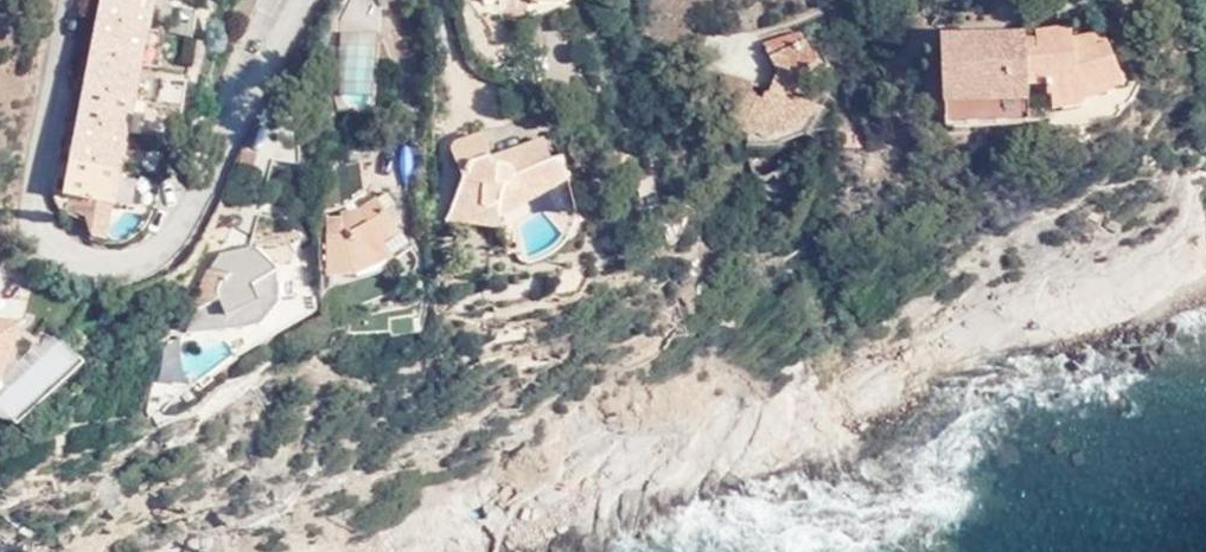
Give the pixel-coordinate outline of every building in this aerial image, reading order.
[(63,199),(69,200),(110,208),(111,208),(151,0),(102,0),(63,199)] [(1033,54),(1024,54),(1026,90),(1045,88),(1045,99),(1051,99),(1052,114),(1082,109),(1082,104),(1107,98),(1106,94),(1122,90),(1107,50),(1095,53),(1091,41),(1071,45),(1068,32),(1034,37),(1033,54)] [(720,107),(742,139),(754,130),(782,129),(811,108),(785,98),(789,86),(817,73),(796,36),(760,46),(774,76),(764,100),(756,103),(750,97),(750,88),(720,78),(720,107)] [(1024,54),(1023,36),(978,39),(979,49),(966,50),(965,39),(940,41),(944,107),(1027,103),(1026,90),(1024,54)] [(979,49),(978,39),(965,39),(966,50),(979,49)] [(1103,39),(1091,41),(1095,53),(1107,50),(1103,39)] [(945,131),(1028,128),(1027,103),(944,107),(945,131)] [(542,145),(523,151),(526,162),(490,171),(488,162),(481,139),(452,149),(449,153),(450,160),(453,164),(464,169),(446,214),(498,223),(495,211),(496,204),(502,191),(512,182),(515,180),(526,206),(531,202),(566,184),(562,163),(550,165),(542,145)] [(369,161),(369,141),(343,141),(344,165),(369,161)] [(526,162),(523,151),(488,162),(490,171),(526,162)] [(103,244),(110,208),(69,200),(66,217),(81,221),(88,242),(103,244)] [(392,229),(375,201),(337,227),(326,228),(324,273),(350,274),(366,267),(381,246),(378,240),(392,229)] [(220,257),(205,275),(195,312),(186,333),(260,325),(275,306),(273,275),(250,251),(220,257)] [(2,388),(24,322),(0,318),(0,388),(2,388)]
